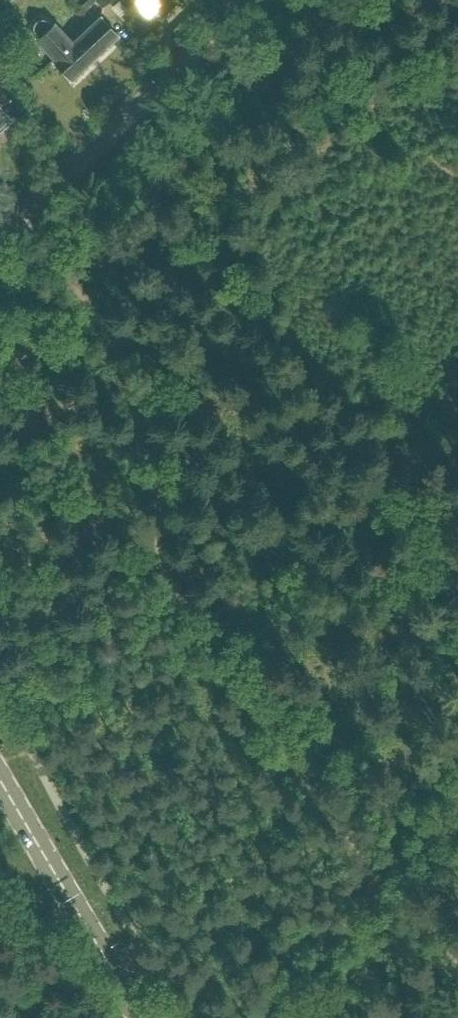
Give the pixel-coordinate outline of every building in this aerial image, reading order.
[(70,80),(118,35),(101,16),(73,42),(55,23),(53,25),(50,21),(43,18),(36,20),(33,27),(35,34),(39,38),(37,40),(54,59),(53,61),(70,80)] [(185,20),(173,31),(178,37),(182,40),(193,29),(185,20)] [(12,119),(0,106),(0,130),(12,119)]
